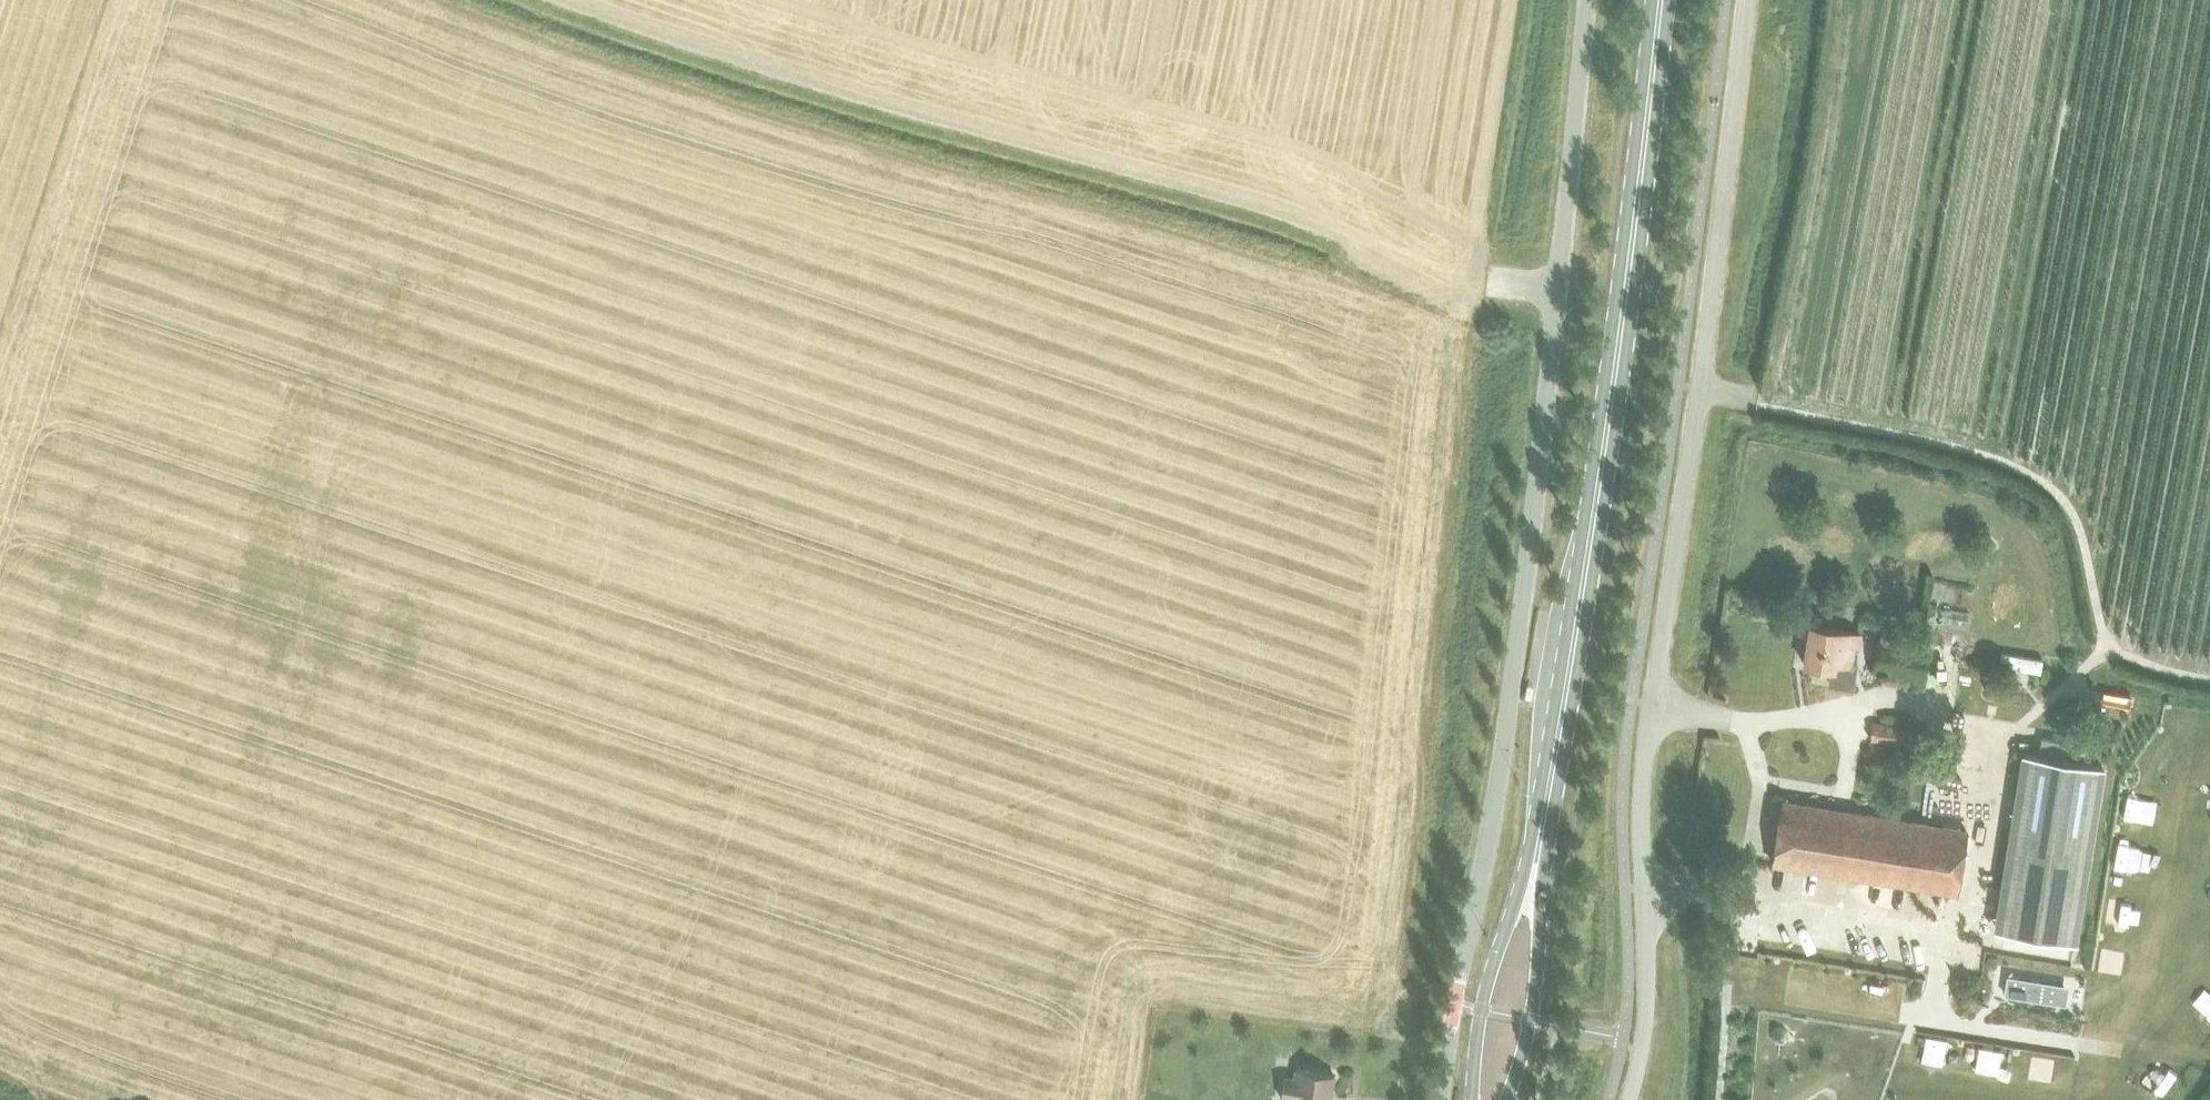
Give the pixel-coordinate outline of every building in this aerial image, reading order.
[(1944,607),(1941,622),(1966,627),(1969,612),(1944,607)] [(1806,629),(1804,641),(1808,641),(1804,667),(1829,671),(1826,686),(1849,690),(1854,665),(1849,664),(1854,634),(1811,627),(1811,630),(1806,629)] [(1922,677),(1928,639),(1904,635),(1902,645),(1879,641),(1874,670),(1922,677)] [(1908,728),(1871,722),(1868,740),(1905,746),(1908,728)] [(1997,929),(2075,941),(2102,766),(2023,754),(1997,929)] [(1956,892),(1966,831),(1782,802),(1772,863),(1956,892)] [(2007,976),(2004,995),(2059,1003),(2062,985),(2007,976)] [(1283,1074),(1279,1098),(1290,1099),(1329,1099),(1333,1074),(1295,1068),(1293,1076),(1283,1074)]
